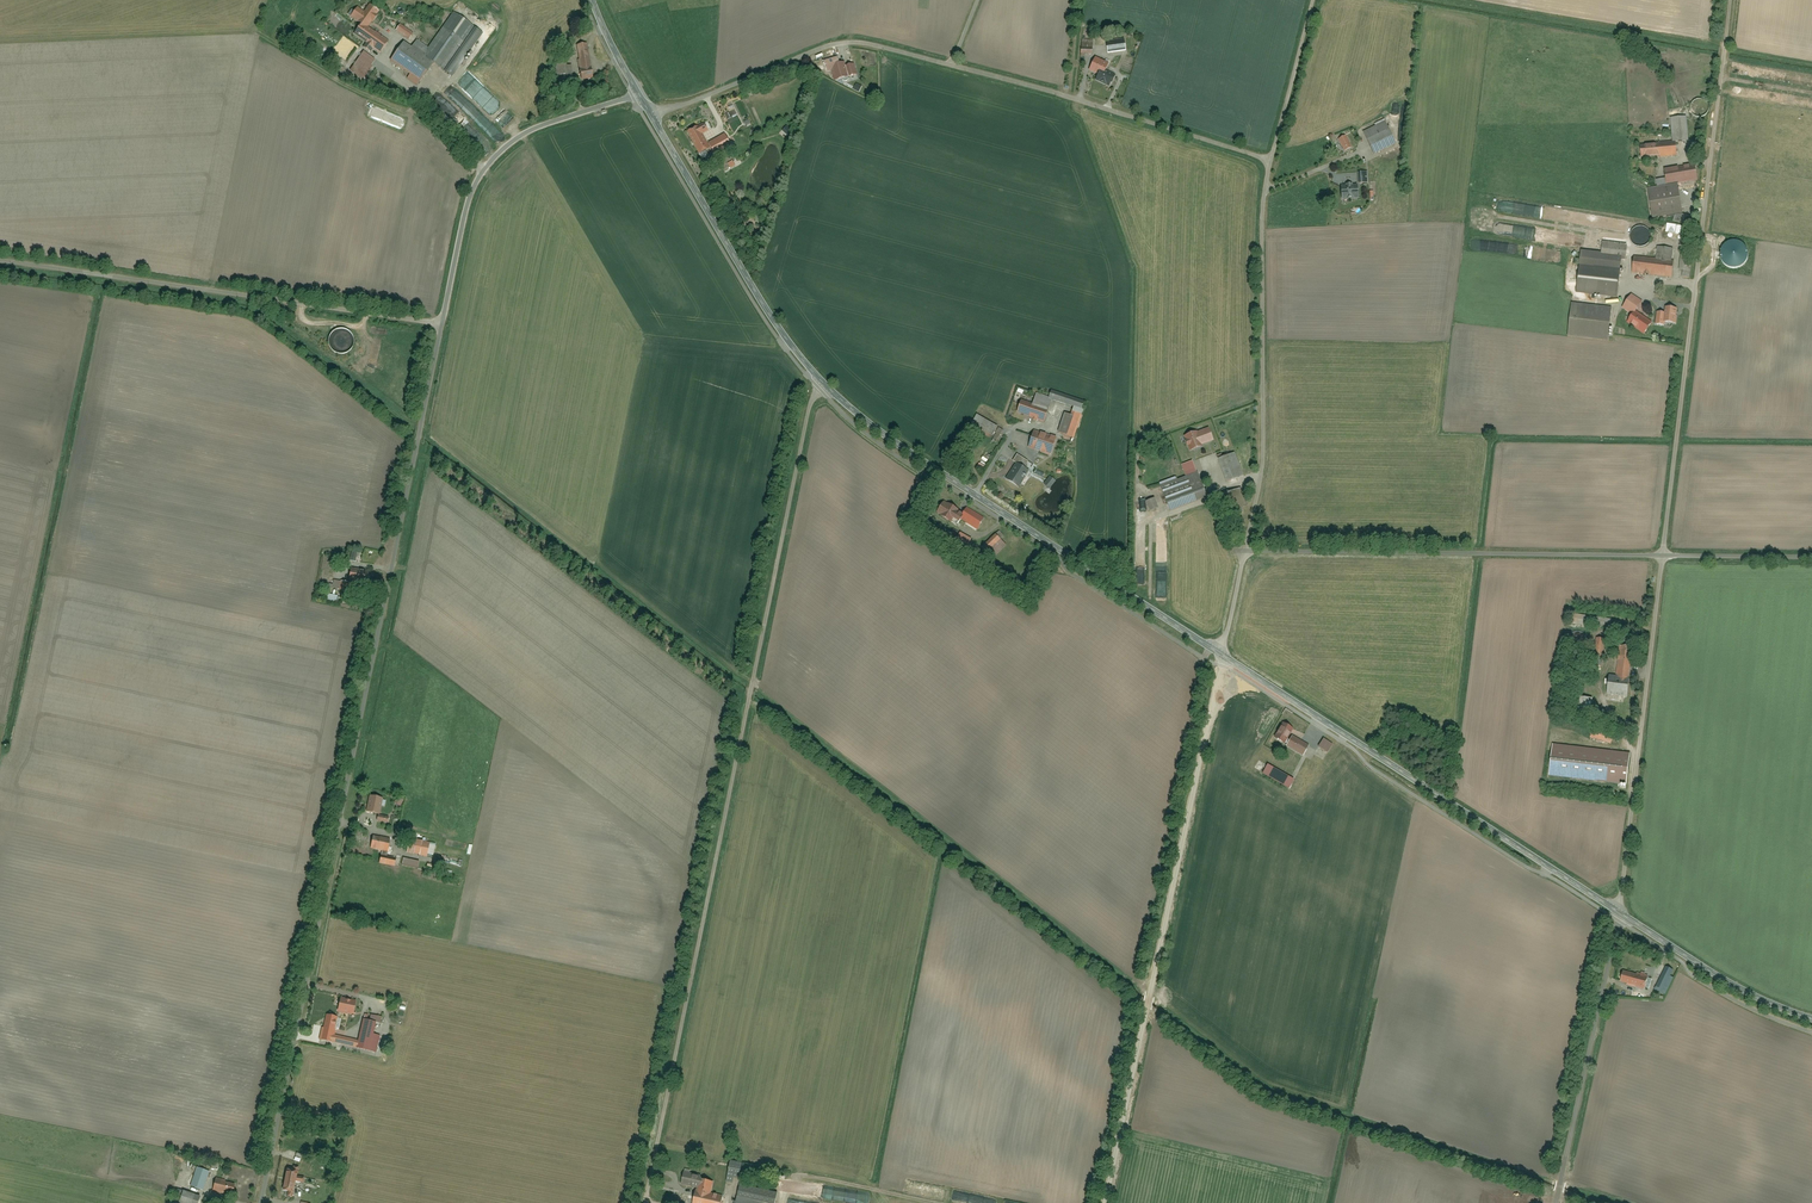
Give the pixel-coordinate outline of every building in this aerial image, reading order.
[(374,48),(378,52),(387,39),(369,26),(380,11),(370,4),(364,13),(359,9),(352,17),(360,23),(353,33),(364,40),(352,58),(362,65),(374,48)] [(435,62),(455,76),(484,35),(453,14),(428,48),(419,41),(413,49),(405,43),(393,61),(421,81),(435,62)] [(398,24),(394,30),(406,39),(410,33),(398,24)] [(1122,40),(1103,44),(1105,54),(1124,51),(1122,40)] [(1091,42),(1079,42),(1079,54),(1091,54),(1091,42)] [(589,63),(586,43),(577,45),(580,64),(589,63)] [(1114,65),(1094,57),(1090,69),(1099,72),(1096,81),(1106,86),(1114,65)] [(832,70),(836,81),(859,73),(856,64),(848,66),(846,62),(840,64),(838,59),(825,63),(828,71),(832,70)] [(389,72),(371,62),(367,70),(385,79),(389,72)] [(573,66),(568,67),(568,62),(555,64),(557,77),(568,75),(568,77),(575,76),(573,66)] [(591,77),(589,63),(580,64),(582,79),(591,77)] [(1124,83),(1118,87),(1121,92),(1127,88),(1124,83)] [(1708,112),(1708,111),(1708,109),(1708,107),(1707,105),(1706,104),(1704,103),(1703,102),(1701,102),(1699,102),(1698,102),(1696,102),(1694,103),(1693,105),(1691,106),(1691,108),(1690,109),(1690,111),(1690,112),(1691,114),(1692,116),(1693,117),(1695,119),(1696,119),(1698,120),(1700,120),(1702,119),(1703,119),(1705,118),(1706,117),(1707,116),(1708,114),(1708,112)] [(1668,119),(1670,140),(1638,143),(1639,157),(1676,155),(1676,150),(1675,143),(1687,142),(1687,140),(1685,117),(1668,119)] [(689,132),(702,155),(711,150),(705,138),(712,134),(706,122),(689,132)] [(1382,123),(1362,133),(1374,157),(1394,147),(1382,123)] [(784,128),(780,133),(786,139),(791,133),(784,128)] [(735,146),(727,133),(708,143),(715,157),(735,146)] [(1345,136),(1339,139),(1341,145),(1348,142),(1345,136)] [(1394,152),(1384,152),(1384,168),(1394,168),(1394,152)] [(1363,165),(1358,155),(1337,166),(1341,176),(1363,165)] [(1657,187),(1646,189),(1650,216),(1682,212),(1678,186),(1696,183),(1693,165),(1662,169),(1663,177),(1656,178),(1657,187)] [(1361,184),(1369,184),(1369,173),(1360,173),(1361,184)] [(1343,186),(1343,201),(1361,200),(1361,186),(1343,186)] [(1650,237),(1650,236),(1650,234),(1650,232),(1649,230),(1648,228),(1646,227),(1644,226),(1643,225),(1640,225),(1638,225),(1636,226),(1634,227),(1633,228),(1631,230),(1630,232),(1629,234),(1629,236),(1629,237),(1630,239),(1631,241),(1632,243),(1634,244),(1636,245),(1637,246),(1640,246),(1642,246),(1643,246),(1645,245),(1647,243),(1649,241),(1650,239),(1650,237)] [(1628,246),(1601,245),(1600,258),(1627,260),(1628,246)] [(1632,258),(1631,272),(1670,277),(1672,254),(1672,252),(1657,250),(1656,261),(1632,258)] [(1684,277),(1689,278),(1690,268),(1687,267),(1688,259),(1681,258),(1679,270),(1685,271),(1684,277)] [(1583,265),(1579,294),(1617,299),(1621,270),(1583,265)] [(1642,302),(1631,295),(1623,308),(1633,315),(1635,312),(1642,302)] [(1612,310),(1572,305),(1569,337),(1608,342),(1612,310)] [(1666,313),(1665,322),(1676,323),(1676,316),(1675,316),(1676,309),(1666,308),(1666,313)] [(1633,315),(1628,322),(1645,333),(1652,323),(1635,312),(1633,315)] [(1665,322),(1666,313),(1658,312),(1656,324),(1664,325),(1665,322)] [(1043,422),(1051,402),(1067,408),(1074,410),(1072,415),(1067,413),(1060,432),(1070,435),(1078,412),(1082,401),(1049,389),(1047,397),(1035,393),(1030,405),(1020,401),(1016,412),(1043,422)] [(996,427),(974,416),(969,424),(991,436),(996,427)] [(1185,435),(1190,450),(1202,446),(1201,445),(1214,440),(1210,428),(1197,432),(1197,431),(1185,435)] [(1055,437),(1033,431),(1028,447),(1050,453),(1055,437)] [(1145,445),(1146,452),(1161,451),(1161,443),(1145,445)] [(1030,463),(1015,454),(1011,461),(1014,463),(1005,478),(1021,487),(1030,472),(1026,470),(1030,463)] [(1244,479),(1236,455),(1221,460),(1230,484),(1244,479)] [(1184,468),(1187,476),(1159,486),(1169,511),(1205,499),(1195,473),(1192,465),(1184,468)] [(1045,485),(1049,487),(1054,480),(1050,477),(1045,485)] [(1152,511),(1159,508),(1156,499),(1149,502),(1152,511)] [(961,516),(946,505),(939,514),(951,523),(955,517),(974,530),(982,520),(967,509),(961,516)] [(998,532),(979,549),(991,562),(1006,547),(1000,541),(1004,538),(998,532)] [(962,535),(956,546),(966,552),(972,540),(962,535)] [(364,572),(348,570),(347,581),(363,583),(364,572)] [(347,582),(336,581),(335,591),(346,592),(347,582)] [(329,595),(327,602),(337,604),(338,597),(329,595)] [(1611,620),(1570,614),(1568,623),(1610,629),(1611,620)] [(1584,641),(1584,640),(1584,638),(1584,636),(1583,635),(1582,634),(1581,633),(1579,632),(1577,631),(1576,631),(1575,632),(1573,632),(1571,633),(1570,634),(1569,635),(1569,637),(1568,638),(1568,640),(1568,641),(1569,643),(1570,644),(1571,645),(1572,647),(1574,647),(1575,648),(1577,648),(1578,647),(1580,647),(1581,646),(1582,645),(1583,644),(1584,643),(1584,641)] [(1605,639),(1596,638),(1593,663),(1601,664),(1605,639)] [(1618,645),(1613,680),(1608,679),(1606,691),(1625,694),(1631,647),(1618,645)] [(1591,700),(1578,698),(1577,714),(1590,715),(1591,700)] [(1285,726),(1276,739),(1282,744),(1292,730),(1285,726)] [(1614,735),(1593,730),(1590,740),(1611,745),(1614,735)] [(1299,743),(1290,737),(1285,746),(1301,756),(1308,746),(1300,741),(1299,743)] [(1330,747),(1322,742),(1318,748),(1327,753),(1330,747)] [(1555,744),(1551,775),(1628,786),(1633,755),(1555,744)] [(1313,793),(1268,766),(1262,774),(1307,802),(1313,793)] [(374,798),(370,816),(379,818),(378,822),(380,823),(379,830),(388,832),(389,825),(390,825),(391,820),(379,818),(383,800),(374,798)] [(399,798),(395,803),(400,807),(404,801),(399,798)] [(387,840),(371,837),(369,851),(379,852),(377,866),(391,868),(393,856),(385,855),(387,840)] [(425,853),(431,855),(433,846),(407,840),(404,856),(424,860),(425,853)] [(1645,977),(1623,973),(1621,984),(1643,988),(1645,977)] [(1668,979),(1659,975),(1651,994),(1660,998),(1668,979)] [(341,998),(338,1010),(353,1013),(356,1001),(341,998)] [(319,1039),(372,1051),(376,1034),(374,1033),(376,1023),(371,1022),(363,1020),(359,1039),(335,1034),(339,1017),(326,1014),(323,1028),(322,1028),(319,1039)] [(725,1177),(736,1179),(739,1167),(728,1165),(725,1177)] [(191,1186),(203,1189),(207,1172),(194,1169),(191,1186)] [(288,1170),(284,1188),(289,1189),(287,1197),(296,1199),(300,1179),(296,1178),(297,1172),(288,1170)] [(715,1179),(687,1173),(686,1180),(701,1183),(700,1190),(694,1189),(693,1193),(682,1191),(681,1198),(691,1199),(690,1202),(720,1202),(723,1188),(714,1186),(715,1179)] [(229,1183),(230,1181),(216,1177),(212,1192),(225,1195),(226,1191),(235,1193),(237,1185),(229,1183)] [(184,1189),(181,1202),(198,1202),(201,1194),(184,1189)]
